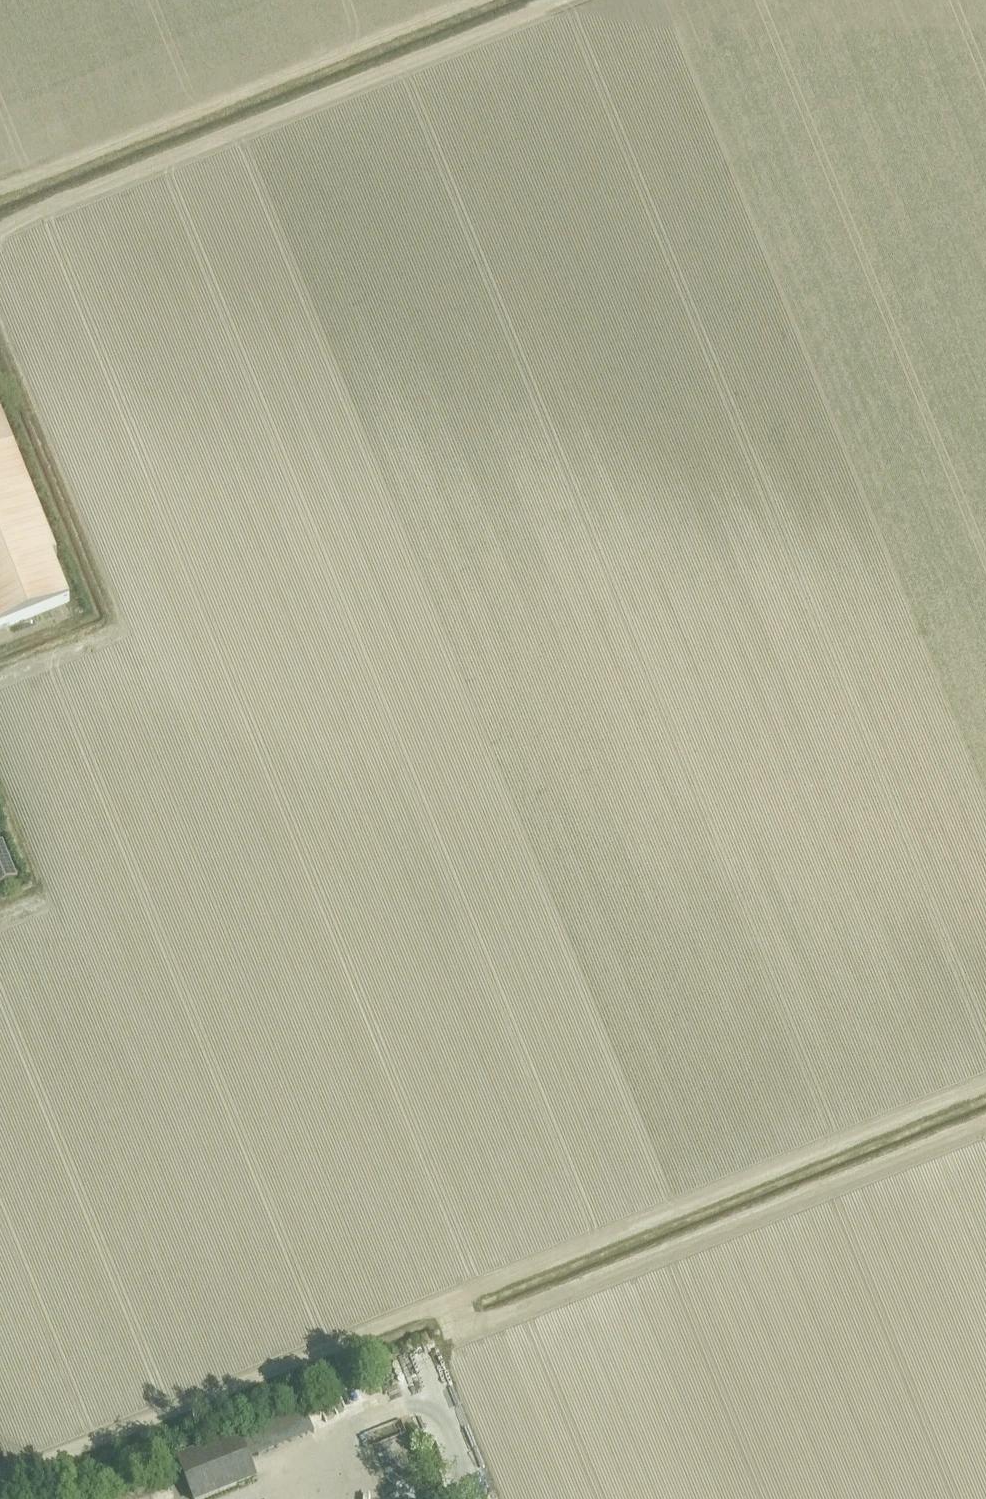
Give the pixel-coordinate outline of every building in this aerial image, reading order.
[(9,451),(0,429),(0,455),(9,451)] [(0,455),(0,626),(68,599),(9,451),(0,455)] [(0,840),(0,883),(15,877),(0,840)] [(325,1422),(349,1411),(343,1398),(319,1408),(325,1422)] [(255,1477),(237,1431),(175,1456),(193,1498),(199,1498),(255,1477)] [(131,1466),(138,1463),(136,1457),(129,1460),(131,1466)] [(145,1498),(161,1498),(170,1497),(168,1486),(143,1491),(145,1498)]
